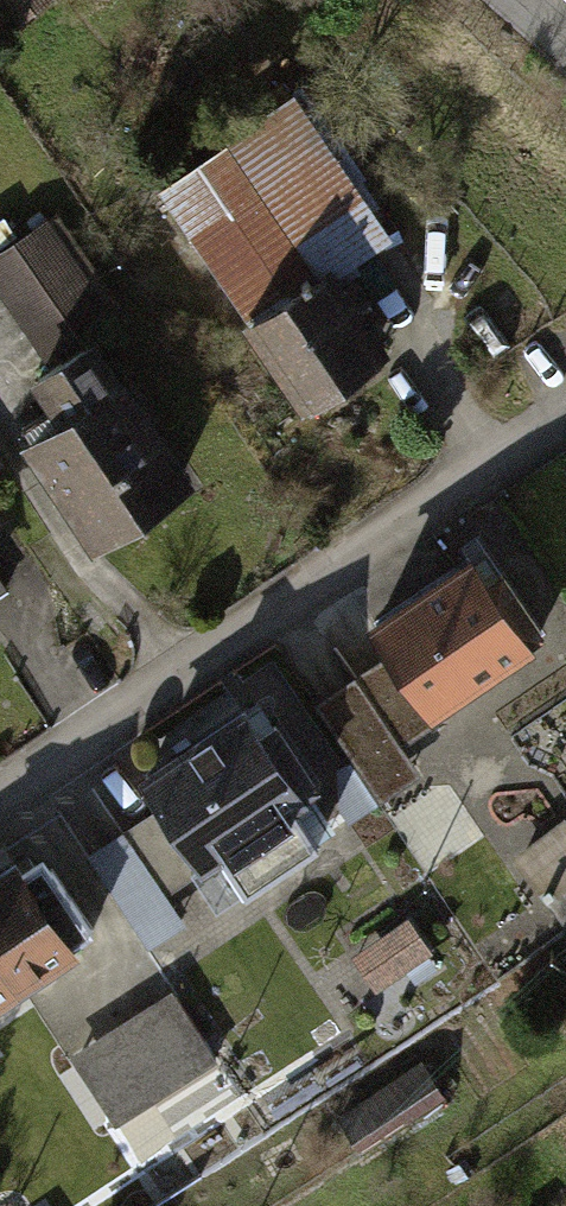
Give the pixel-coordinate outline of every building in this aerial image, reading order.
[(285,87),(155,175),(312,407),(368,369),(313,289),(388,238),(285,87)] [(0,246),(0,267),(64,368),(129,327),(55,211),(0,246)] [(121,374),(25,435),(95,543),(190,482),(121,374)] [(477,554),(376,621),(431,703),(532,636),(477,554)] [(246,696),(130,772),(186,858),(302,782),(246,696)] [(563,813),(509,854),(545,902),(550,898),(565,920),(565,817),(563,813)] [(0,870),(0,990),(81,932),(24,853),(0,870)] [(433,952),(409,914),(351,951),(375,989),(433,952)] [(165,991),(74,1055),(119,1118),(209,1054),(165,991)] [(446,1014),(442,1007),(427,1016),(431,1023),(446,1014)] [(336,1114),(360,1151),(448,1094),(424,1057),(336,1114)] [(457,1185),(480,1170),(470,1153),(447,1168),(457,1185)]
